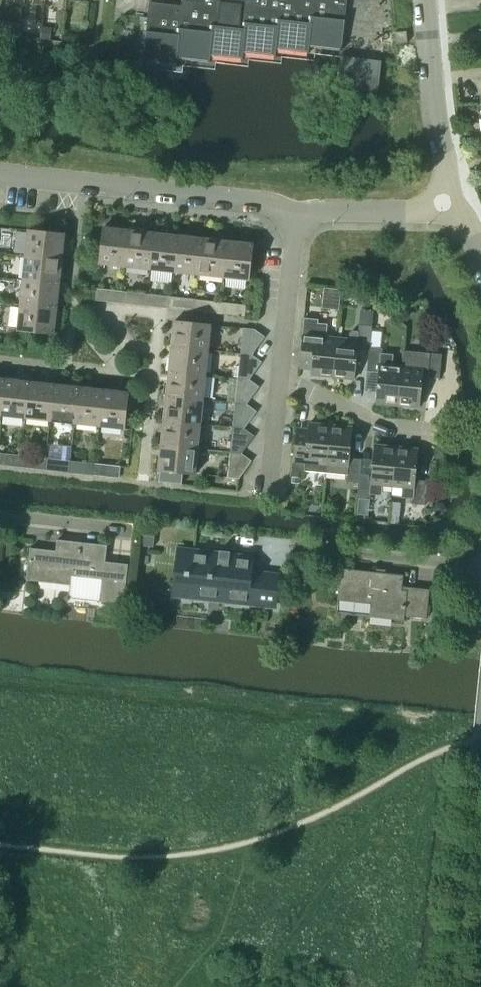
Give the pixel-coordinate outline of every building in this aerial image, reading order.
[(143,62),(177,66),(178,59),(210,62),(211,57),(243,60),(244,53),(276,56),(277,50),(309,53),(310,47),(342,50),(348,0),(183,0),(183,6),(150,2),(143,62)] [(12,24),(10,36),(19,37),(20,25),(12,24)] [(41,38),(51,40),(53,28),(43,26),(41,38)] [(395,33),(395,45),(396,45),(407,44),(407,40),(406,35),(406,32),(395,33)] [(342,56),(338,87),(379,91),(382,61),(342,56)] [(101,255),(100,264),(125,267),(129,230),(104,228),(101,255)] [(129,230),(125,267),(149,270),(153,233),(129,230)] [(28,231),(25,256),(62,260),(65,235),(28,231)] [(153,233),(149,270),(174,273),(178,236),(153,233)] [(178,236),(174,273),(199,275),(203,238),(178,236)] [(203,238),(199,275),(223,278),(227,241),(203,238)] [(227,241),(223,278),(249,281),(253,244),(227,241)] [(25,256),(22,281),(59,285),(62,260),(25,256)] [(22,281),(20,305),(57,309),(59,285),(22,281)] [(97,290),(96,300),(121,303),(122,292),(97,289),(97,290)] [(122,292),(121,303),(145,306),(147,295),(122,292)] [(147,295),(145,306),(170,309),(171,297),(147,295)] [(171,297),(170,309),(195,311),(196,300),(171,297)] [(196,300),(195,311),(220,314),(221,303),(196,300)] [(221,303),(220,314),(244,317),(245,306),(221,303)] [(20,305),(17,331),(54,335),(57,309),(20,305)] [(304,319),(300,363),(299,369),(311,371),(311,374),(333,376),(337,338),(324,336),(325,330),(323,327),(316,326),(317,320),(304,319)] [(174,322),(171,347),(208,351),(211,325),(174,322)] [(337,338),(333,376),(354,378),(357,349),(368,350),(369,347),(371,326),(359,325),(358,332),(353,331),(350,334),(350,339),(337,338)] [(243,329),(240,354),(251,355),(264,337),(254,330),(243,329)] [(171,347),(169,372),(206,375),(208,351),(171,347)] [(375,402),(398,404),(401,367),(392,366),(393,355),(380,354),(380,349),(375,348),(375,347),(369,347),(368,350),(366,371),(378,372),(375,402)] [(240,354),(238,379),(249,381),(261,362),(251,355),(240,354)] [(426,377),(438,378),(441,355),(429,354),(426,377)] [(401,367),(398,404),(418,407),(422,369),(401,367)] [(169,372),(166,396),(203,400),(206,375),(169,372)] [(4,379),(0,416),(25,419),(29,382),(4,379)] [(238,379),(235,404),(246,405),(259,387),(249,381),(238,379)] [(29,382),(25,419),(50,422),(54,385),(29,382)] [(54,385),(50,422),(75,424),(78,387),(54,385)] [(78,387),(75,424),(99,427),(103,390),(78,387)] [(103,390),(99,427),(124,430),(125,429),(128,393),(103,390)] [(166,396),(163,421),(200,425),(203,400),(166,396)] [(235,404),(233,429),(244,430),(256,412),(246,405),(235,404)] [(446,406),(444,413),(454,417),(458,406),(452,404),(446,406)] [(163,421),(161,446),(198,450),(200,425),(163,421)] [(295,433),(293,452),(291,477),(304,478),(305,471),(326,473),(326,464),(330,426),(308,424),(307,434),(295,433)] [(330,426),(326,464),(326,473),(346,475),(345,482),(358,483),(359,474),(360,459),(348,458),(351,428),(330,426)] [(233,429),(231,453),(241,455),(254,436),(244,430),(233,429)] [(359,474),(358,483),(356,498),(369,499),(370,495),(381,496),(382,485),(392,486),(396,448),(373,445),(370,475),(359,474)] [(158,471),(157,482),(180,485),(181,473),(195,475),(198,450),(161,446),(158,471)] [(396,448),(392,486),(402,487),(401,498),(411,499),(411,504),(424,505),(426,481),(414,480),(417,450),(396,448)] [(437,448),(436,459),(447,460),(448,450),(437,448)] [(228,478),(238,479),(251,461),(241,455),(231,453),(230,464),(228,478)] [(20,468),(21,456),(0,454),(0,466),(20,468)] [(21,456),(20,468),(45,471),(46,459),(21,456)] [(46,459),(45,471),(69,474),(70,462),(46,459)] [(70,462),(69,474),(94,476),(95,465),(70,462)] [(95,465),(94,476),(120,479),(120,478),(121,467),(95,465)] [(395,506),(393,525),(399,526),(401,506),(395,506)] [(438,507),(435,511),(438,516),(444,516),(446,511),(443,506),(438,507)] [(142,536),(141,544),(153,545),(154,537),(142,536)] [(30,549),(27,581),(70,586),(70,594),(74,600),(124,605),(129,566),(106,563),(108,546),(58,541),(56,552),(30,549)] [(173,593),(173,595),(175,595),(185,597),(187,597),(207,599),(209,599),(218,600),(219,600),(253,604),(272,606),(275,607),(275,605),(275,602),(278,577),(251,573),(252,559),(251,558),(230,556),(230,554),(230,552),(229,552),(229,556),(220,555),(221,551),(220,551),(219,553),(219,555),(190,552),(180,550),(178,550),(178,552),(176,572),(176,574),(173,593)] [(428,590),(401,587),(403,575),(340,569),(337,600),(370,604),(369,618),(403,621),(403,617),(425,619),(428,590)]
